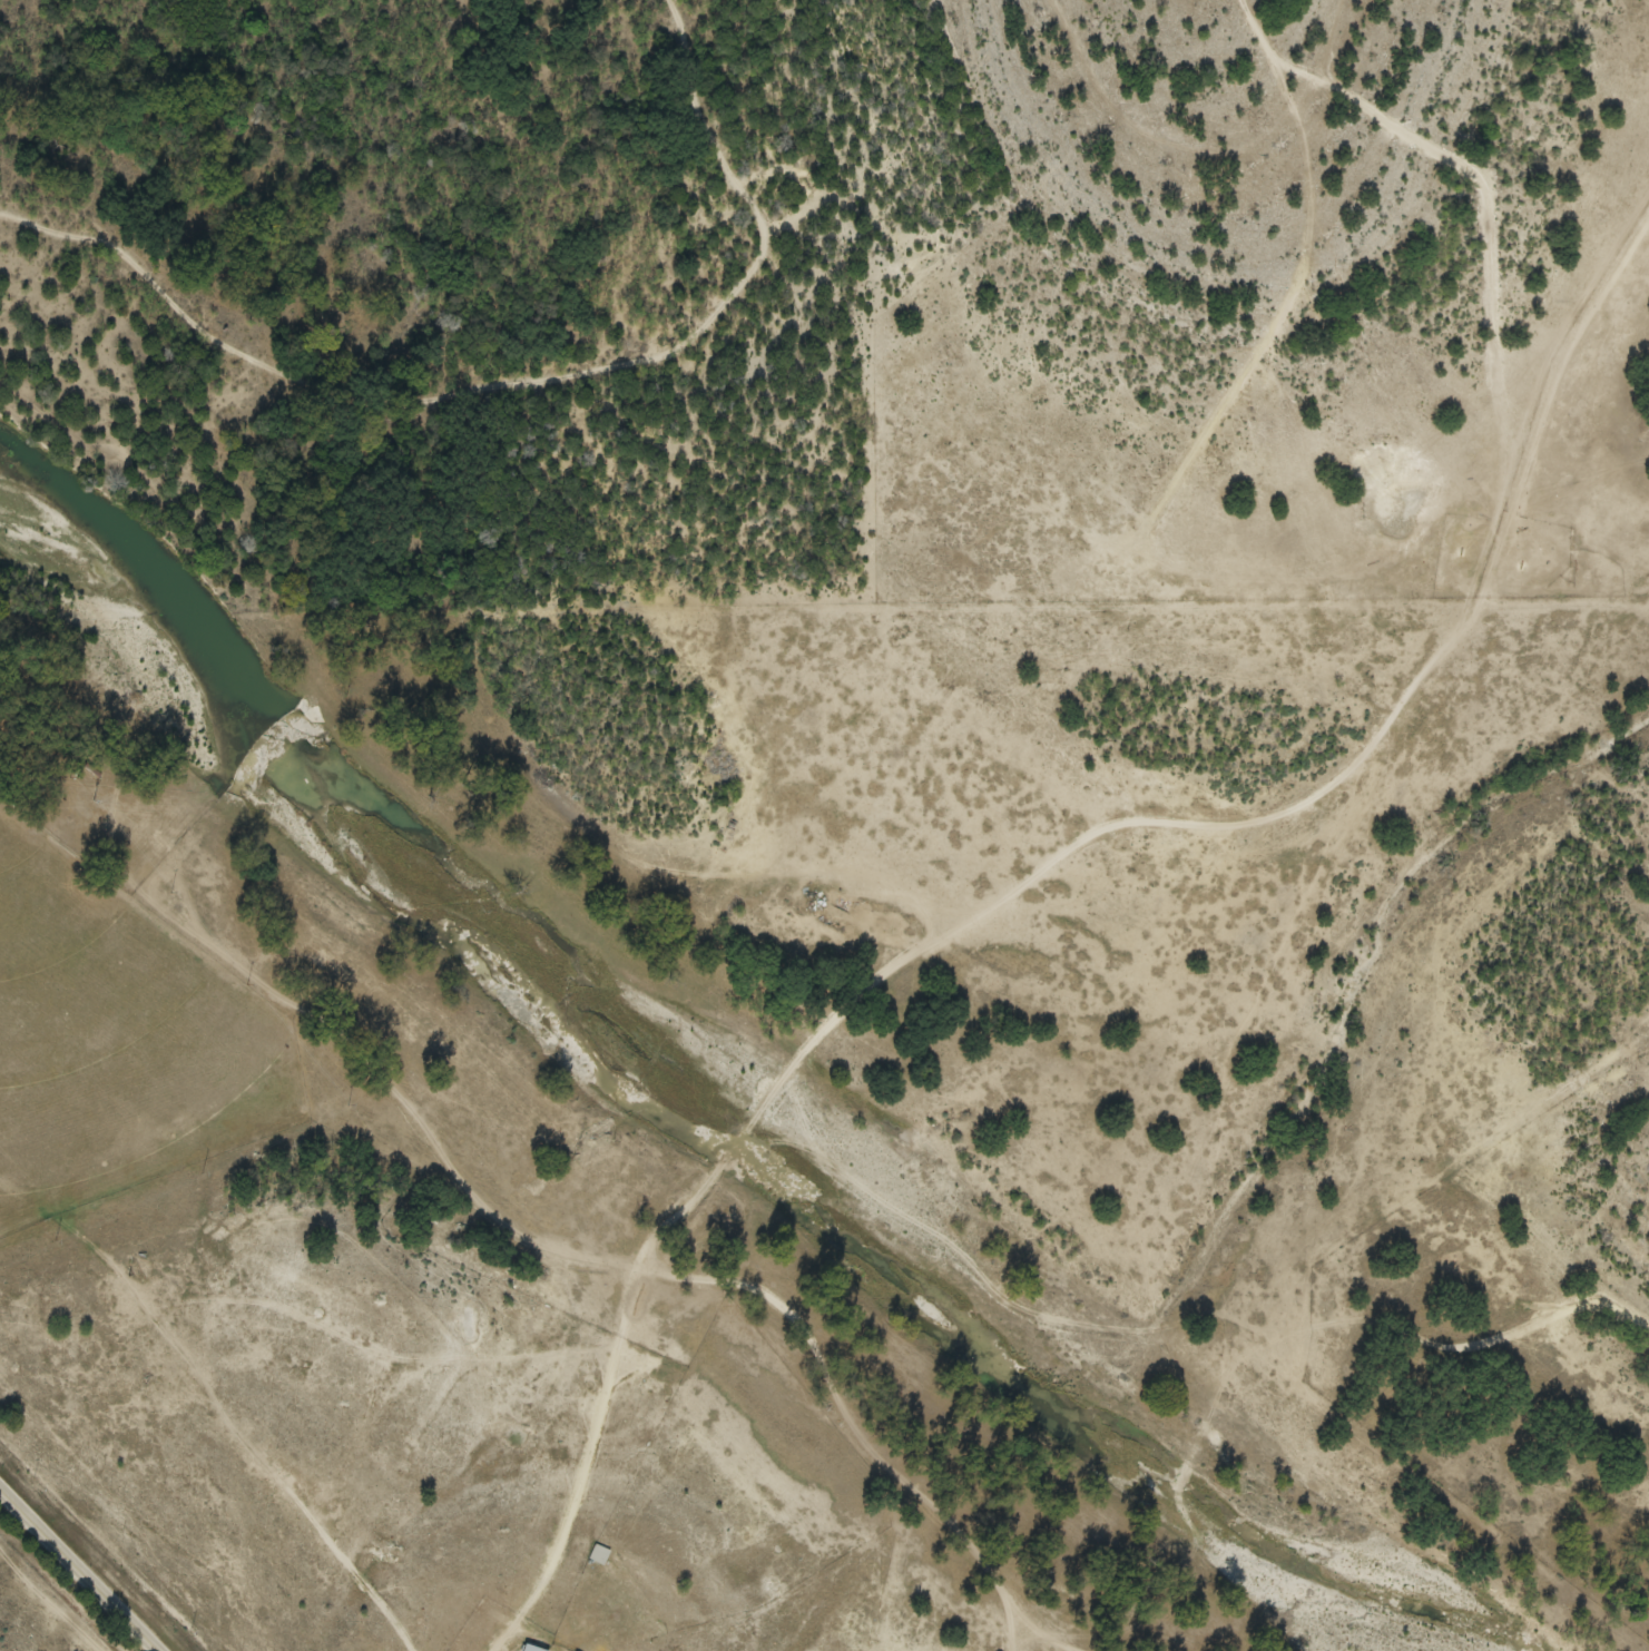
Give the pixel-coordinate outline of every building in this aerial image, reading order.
[(591,1558),(604,1564),(609,1552),(597,1546),(591,1558)]
